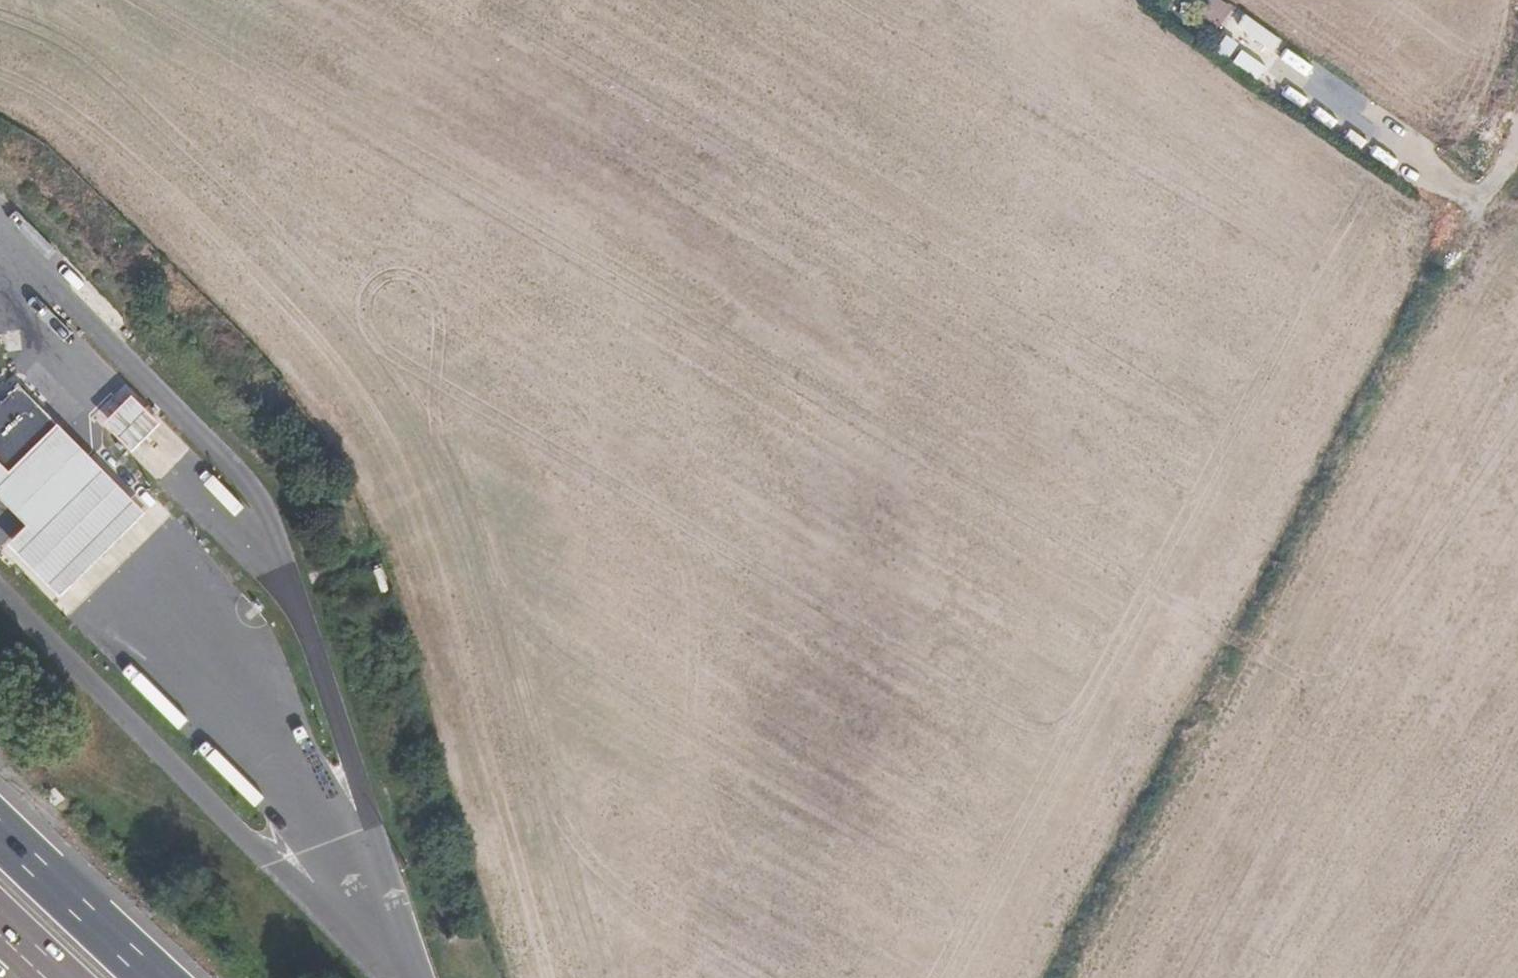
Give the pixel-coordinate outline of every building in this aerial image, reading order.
[(0,408),(0,467),(12,479),(63,428),(21,387),(0,408)] [(103,421),(130,450),(145,437),(159,423),(132,394),(117,408),(103,421)] [(145,509),(76,440),(63,428),(12,479),(0,467),(0,502),(8,510),(25,526),(7,544),(59,596),(103,552),(145,509)]
